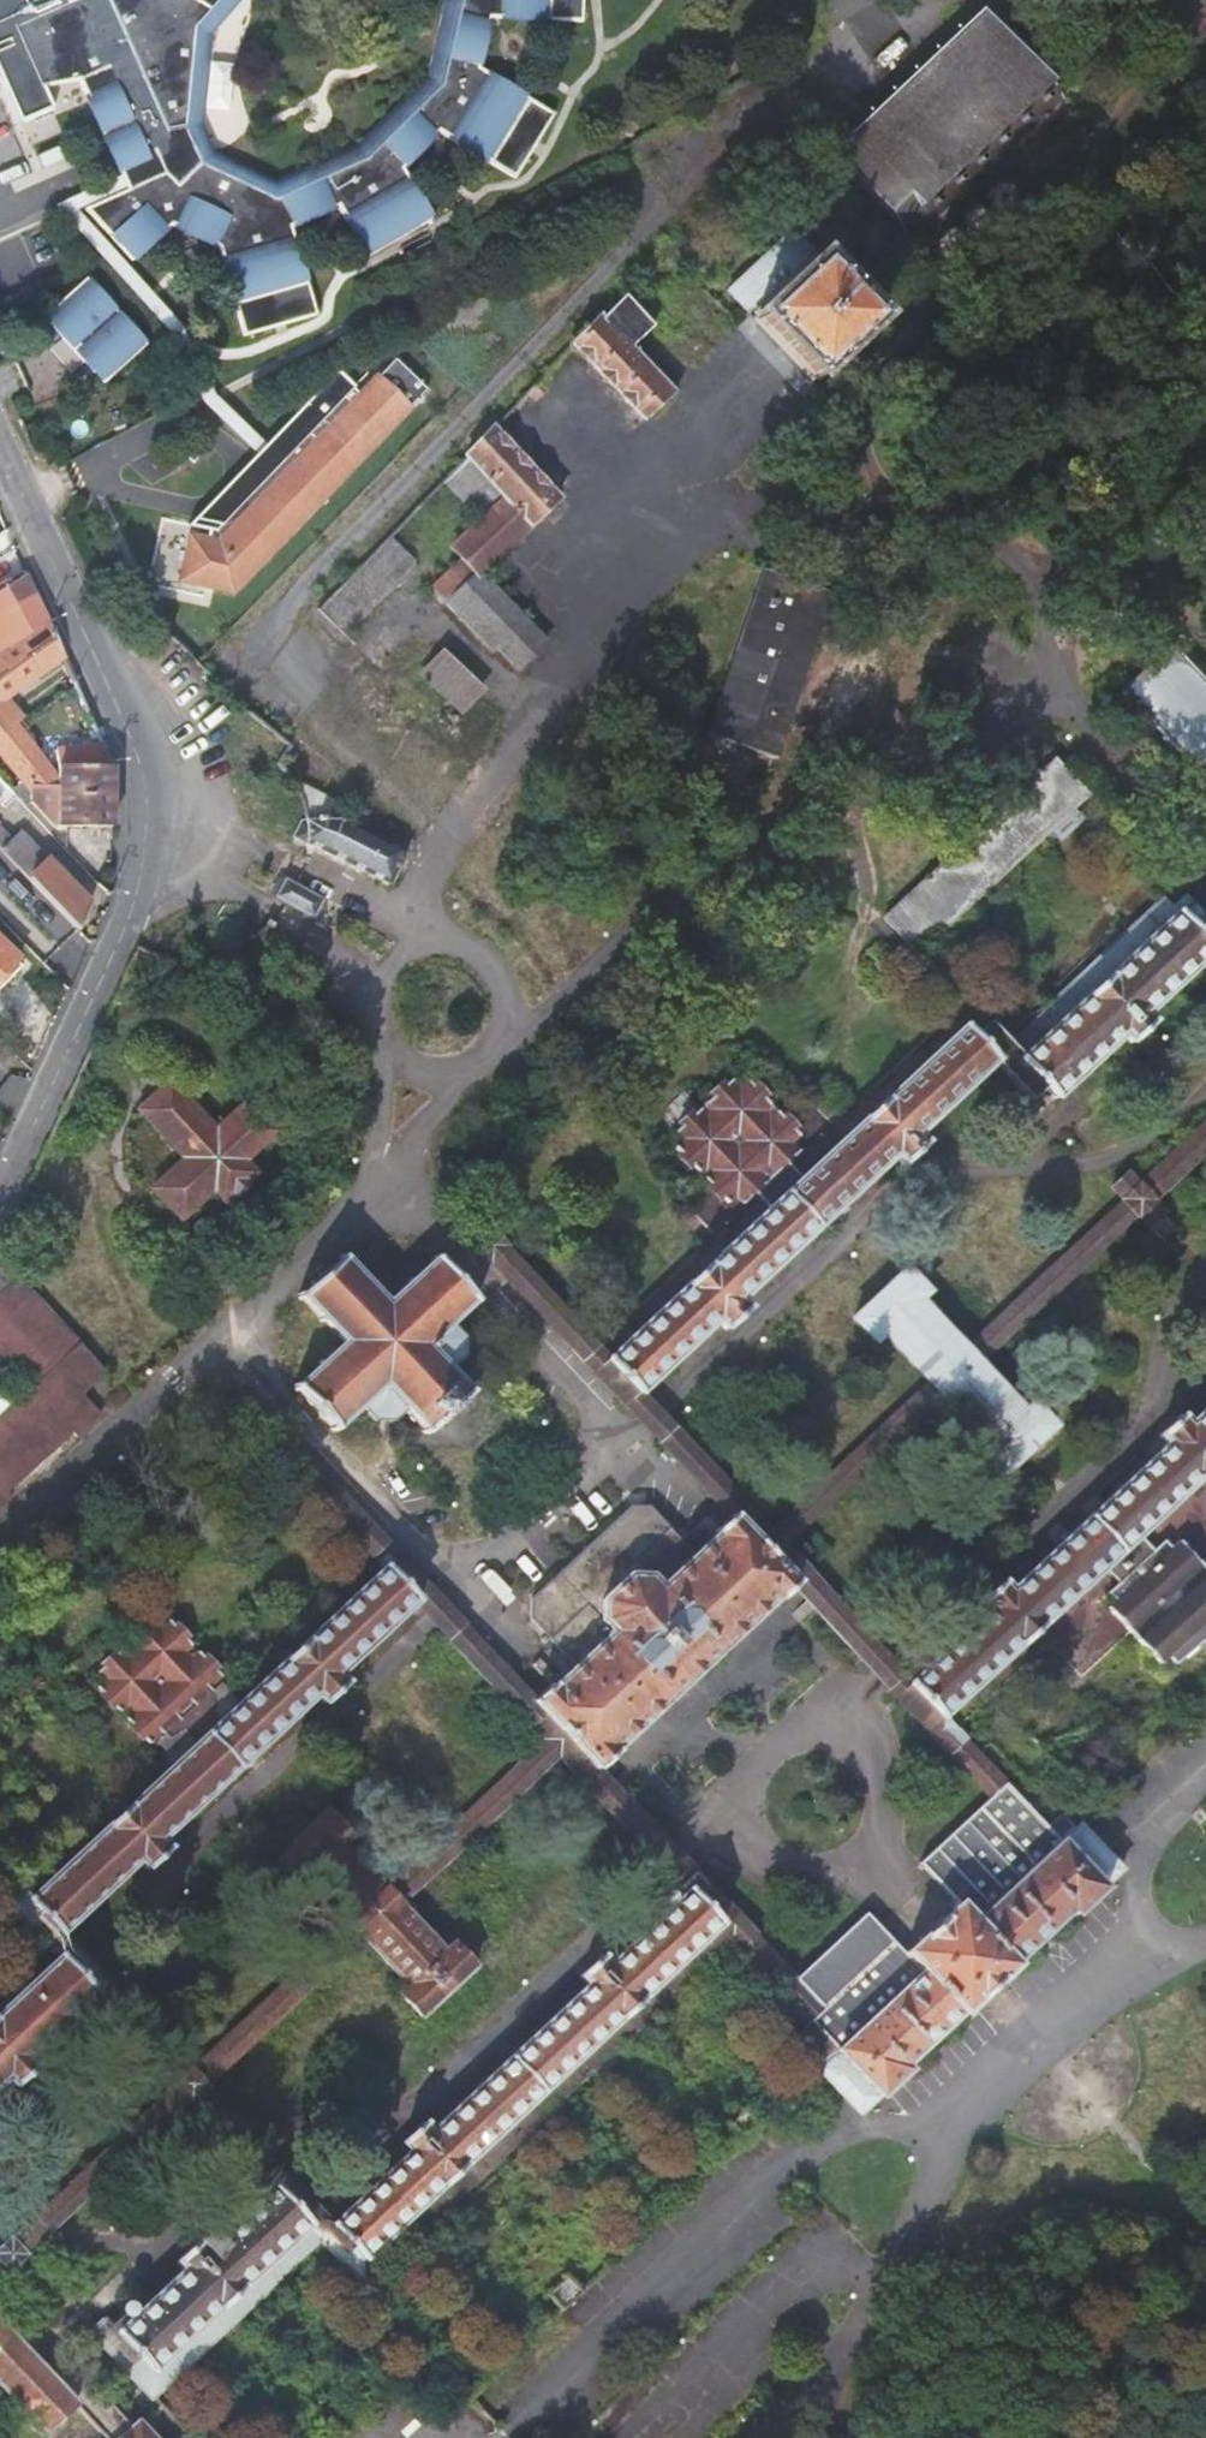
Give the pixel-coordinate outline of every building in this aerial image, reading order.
[(129,187),(89,205),(136,260),(176,224),(221,246),(236,303),(310,284),(296,226),(339,207),(369,256),(435,219),(407,167),(443,132),(492,164),(532,97),(484,66),(496,17),(554,20),(555,0),(448,0),(430,76),(361,143),(283,179),(222,151),(207,121),(215,31),(244,0),(0,0),(0,99),(13,128),(56,108),(46,86),(82,77),(104,128),(129,187)] [(1069,102),(993,21),(838,164),(914,244),(1069,102)] [(793,230),(732,293),(817,377),(879,314),(874,308),(884,300),(859,275),(849,284),(793,230)] [(86,275),(45,314),(106,382),(148,342),(86,275)] [(652,312),(627,287),(600,314),(571,345),(641,414),(669,386),(624,343),(652,312)] [(199,532),(189,575),(237,588),(436,387),(404,355),(226,537),(199,532)] [(558,499),(490,431),(441,483),(480,520),(452,549),(468,565),(440,594),(501,656),(508,652),(525,670),(549,645),(482,579),(558,499)] [(415,563),(389,537),(316,614),(343,639),(415,563)] [(829,594),(759,572),(708,738),(778,758),(829,594)] [(27,574),(0,590),(0,735),(12,724),(18,719),(21,718),(4,698),(64,656),(27,574)] [(1175,641),(1120,692),(1205,780),(1205,673),(1187,654),(1175,641)] [(425,670),(466,711),(490,685),(449,644),(425,670)] [(637,656),(646,665),(657,654),(648,644),(637,656)] [(17,785),(57,785),(58,795),(112,795),(112,766),(102,742),(55,750),(57,766),(57,778),(51,774),(12,724),(0,735),(0,751),(6,758),(24,780),(17,785)] [(887,919),(919,956),(1088,797),(1056,760),(1020,794),(1011,785),(1000,796),(1008,807),(887,919)] [(350,808),(287,774),(295,787),(302,808),(292,826),(304,833),(388,879),(405,849),(346,816),(350,808)] [(17,798),(10,790),(5,785),(0,780),(0,805),(5,810),(17,798)] [(17,798),(25,806),(31,800),(53,823),(57,823),(57,826),(112,826),(112,795),(58,795),(57,785),(17,785),(10,790),(17,798)] [(10,840),(0,828),(0,849),(10,840)] [(0,849),(0,850),(78,930),(90,904),(47,859),(45,861),(30,845),(19,830),(10,840),(0,849)] [(281,890),(288,894),(296,877),(291,873),(281,890)] [(328,896),(296,877),(288,894),(317,913),(328,896)] [(1043,1087),(1054,1101),(1119,1041),(1127,1048),(1150,1027),(1142,1019),(1205,959),(1205,921),(1184,898),(1171,911),(1162,900),(1006,1048),(1043,1087)] [(23,965),(16,960),(17,958),(0,941),(0,988),(23,965)] [(975,1016),(957,1031),(989,1067),(1025,1106),(1043,1087),(1006,1048),(975,1016)] [(989,1067),(957,1031),(795,1182),(783,1168),(796,1154),(789,1147),(796,1138),(744,1083),(736,1090),(728,1082),(670,1135),(678,1144),(668,1153),(721,1208),(731,1200),(739,1208),(751,1197),(764,1211),(609,1354),(643,1391),(716,1323),(727,1331),(746,1313),(738,1302),(783,1260),(892,1160),(899,1169),(922,1149),(915,1137),(989,1067)] [(169,1073),(142,1099),(189,1151),(156,1182),(184,1214),(218,1185),(228,1196),(255,1170),(247,1157),(279,1127),(249,1096),(216,1125),(169,1073)] [(1137,1187),(1124,1175),(1107,1192),(1118,1203),(959,1352),(976,1370),(1134,1222),(1151,1240),(1170,1224),(1153,1205),(1205,1155),(1205,1122),(1137,1187)] [(786,1548),(938,1403),(922,1386),(771,1528),(643,1391),(609,1354),(493,1230),(475,1246),(728,1518),(801,1596),(973,1782),(978,1777),(990,1767),(946,1719),(913,1684),(786,1548)] [(347,1253),(304,1296),(344,1339),(295,1385),(336,1431),(359,1409),(372,1421),(396,1420),(405,1410),(426,1434),(473,1391),(452,1366),(463,1357),(464,1338),(451,1323),(476,1299),(436,1255),(390,1299),(347,1253)] [(18,1496),(11,1487),(72,1429),(80,1438),(102,1415),(83,1393),(107,1370),(6,1258),(0,1264),(0,1351),(31,1385),(0,1412),(0,1511),(18,1496)] [(976,1370),(959,1352),(918,1308),(927,1297),(903,1274),(849,1324),(870,1349),(880,1341),(922,1386),(938,1403),(984,1452),(976,1461),(998,1485),(1053,1434),(1032,1410),(1019,1419),(976,1370)] [(946,1719),(1030,1638),(1102,1569),(1117,1583),(1105,1593),(1115,1603),(1107,1611),(1138,1644),(1161,1668),(1168,1660),(1176,1669),(1205,1641),(1205,1574),(1176,1544),(1169,1551),(1160,1542),(1151,1550),(1138,1536),(1193,1485),(1205,1473),(1205,1412),(1185,1431),(1177,1421),(1154,1442),(1161,1452),(1056,1550),(1009,1593),(1002,1584),(982,1604),(989,1613),(913,1684),(946,1719)] [(555,1758),(686,1899),(716,1932),(775,1995),(791,1979),(606,1779),(533,1701),(282,1428),(265,1444),(382,1570),(415,1606),(541,1742),(385,1889),(401,1906),(555,1758)] [(533,1701),(606,1779),(618,1767),(645,1741),(636,1728),(750,1622),(762,1633),(789,1607),(801,1596),(728,1518),(711,1533),(716,1536),(692,1560),(648,1512),(627,1512),(532,1600),(530,1616),(577,1666),(533,1701)] [(31,1897),(66,1932),(144,1859),(154,1869),(171,1852),(163,1840),(317,1698),(327,1707),(347,1688),(340,1677),(415,1606),(382,1570),(246,1697),(223,1719),(211,1706),(220,1697),(211,1687),(222,1676),(199,1652),(191,1661),(184,1653),(191,1644),(170,1620),(161,1628),(153,1618),(133,1638),(139,1645),(129,1656),(123,1647),(98,1670),(105,1679),(97,1686),(121,1711),(127,1703),(135,1711),(128,1719),(149,1741),(161,1731),(169,1741),(181,1732),(195,1746),(171,1766),(154,1782),(31,1897)] [(149,1741),(171,1766),(195,1746),(181,1732),(169,1741),(161,1731),(149,1741)] [(791,1979),(775,1995),(816,2041),(807,2050),(822,2067),(817,2072),(856,2113),(904,2068),(902,2063),(958,2010),(961,2013),(1013,1965),(1011,1961),(1065,1910),(1070,1915),(1120,1867),(1081,1823),(1075,1829),(1061,1813),(1048,1825),(1030,1807),(990,1767),(978,1777),(992,1794),(987,1799),(919,1863),(956,1904),(902,1956),(862,1916),(791,1979)] [(444,1956),(401,1906),(385,1889),(343,1846),(351,1838),(328,1811),(275,1861),(300,1886),(309,1878),(350,1921),(366,1939),(411,1987),(404,1997),(425,2020),(477,1973),(454,1948),(444,1956)] [(2,1899),(58,1958),(96,1998),(111,1981),(66,1932),(31,1897),(19,1883),(2,1899)] [(339,2224),(370,2257),(381,2246),(396,2230),(716,1932),(686,1899),(609,1970),(601,1960),(580,1981),(589,1990),(435,2133),(426,2125),(409,2142),(417,2152),(339,2224)] [(0,2249),(0,2281),(192,2102),(205,2116),(222,2099),(209,2085),(366,1939),(350,1921),(192,2069),(180,2055),(164,2071),(176,2086),(0,2249)] [(58,1958),(0,2013),(0,2087),(9,2079),(17,2088),(40,2066),(31,2057),(96,1998),(58,1958)] [(382,2268),(370,2257),(339,2224),(291,2173),(274,2189),(324,2241),(365,2284),(382,2268)] [(324,2241),(274,2189),(210,2250),(202,2243),(180,2262),(187,2271),(122,2332),(109,2319),(94,2332),(157,2398),(324,2241)] [(565,2276),(548,2292),(562,2307),(580,2291),(565,2276)] [(0,2322),(0,2382),(47,2433),(76,2404),(0,2322)] [(1176,2386),(1186,2378),(1173,2359),(1162,2368),(1176,2386)] [(413,2419),(390,2395),(344,2437),(392,2437),(413,2419)] [(130,2437),(157,2437),(144,2425),(130,2437)]
